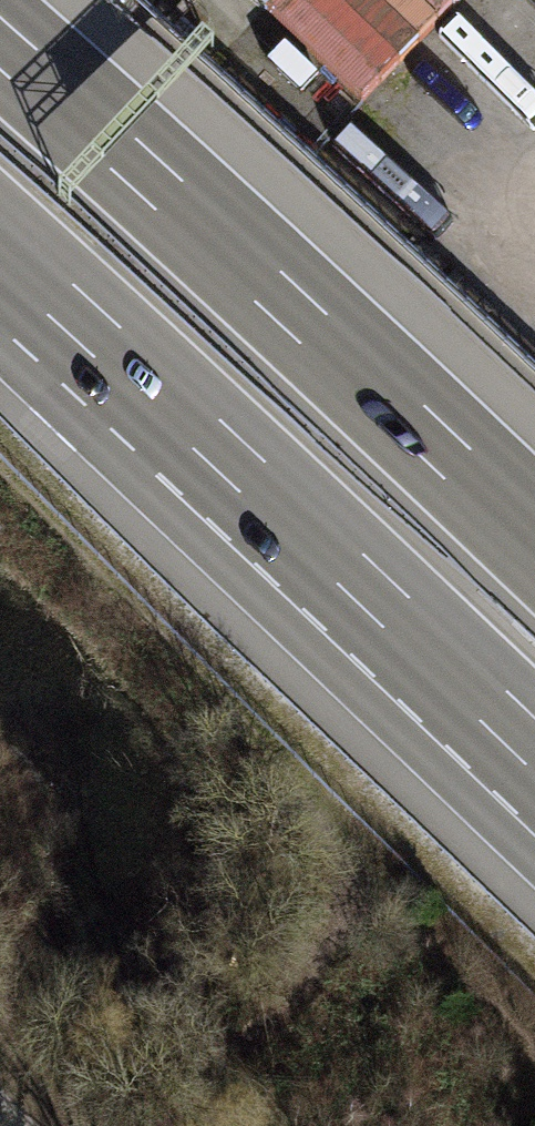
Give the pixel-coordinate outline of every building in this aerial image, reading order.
[(472,0),(261,0),(369,105),(472,0)]
